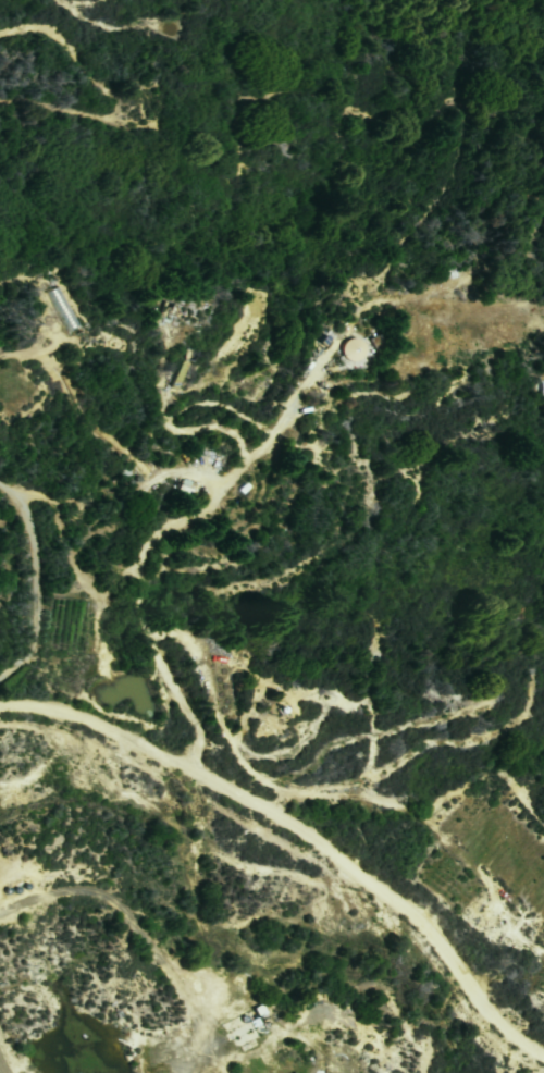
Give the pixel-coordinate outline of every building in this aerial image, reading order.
[(253,1015),(262,1011),(258,1002),(245,1008),(246,1011),(237,1014),(240,1021),(225,1026),(226,1029),(223,1030),(229,1046),(261,1034),(253,1015)]
